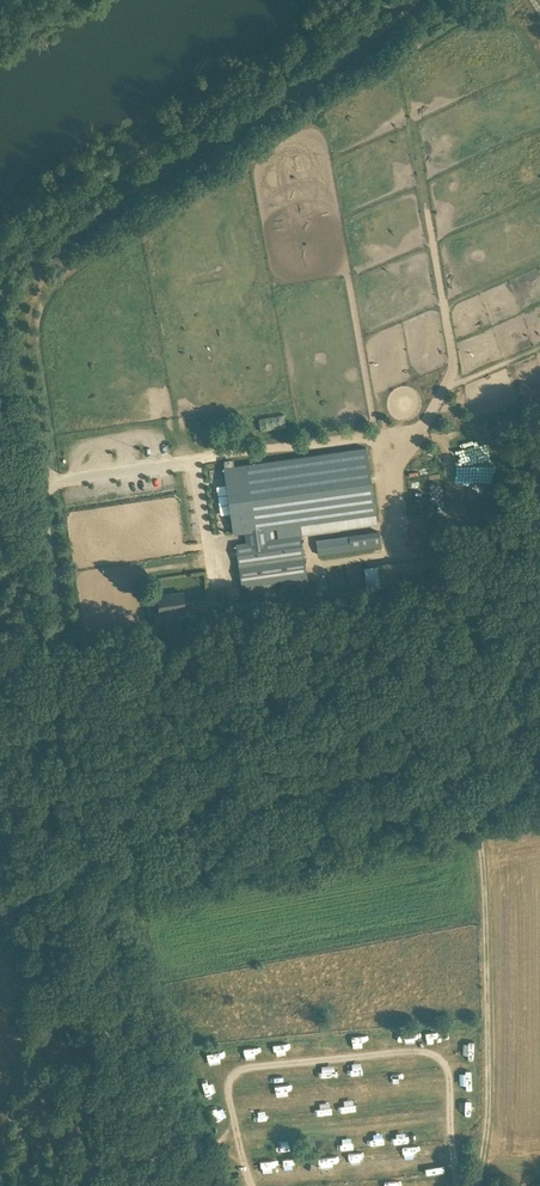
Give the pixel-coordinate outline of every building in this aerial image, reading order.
[(290,412),(264,413),(265,425),(290,424),(290,412)] [(234,533),(246,531),(247,541),(236,543),(242,586),(308,577),(302,535),(378,524),(367,446),(224,467),(234,533)] [(381,545),(379,530),(316,539),(319,554),(381,545)] [(423,557),(379,562),(381,579),(425,574),(423,557)] [(378,564),(365,565),(367,586),(380,585),(378,564)] [(161,611),(177,609),(178,616),(195,614),(193,600),(185,602),(183,591),(158,595),(161,611)]
